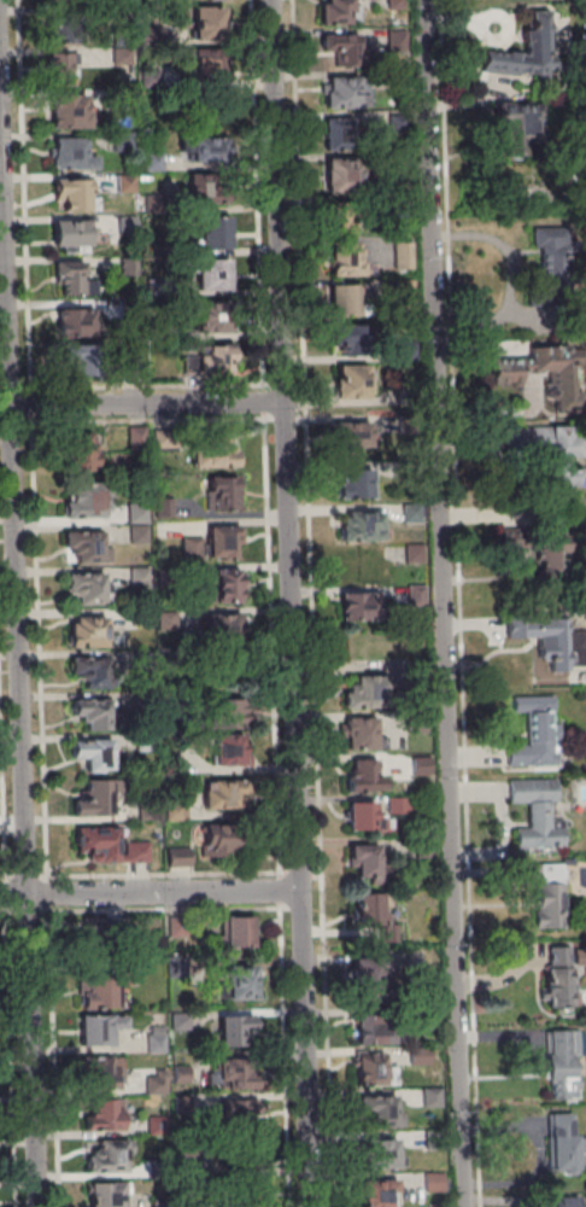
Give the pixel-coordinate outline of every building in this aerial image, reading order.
[(361,0),(322,0),(322,24),(361,24),(361,0)] [(224,8),(194,8),(194,38),(224,38),(224,8)] [(479,71),(515,76),(515,71),(534,74),(534,78),(547,78),(547,74),(552,72),(551,53),(546,54),(545,34),(546,34),(545,10),(527,10),(528,30),(520,30),(520,41),(523,41),(523,54),(515,54),(515,52),(505,51),(505,54),(481,51),(479,71)] [(94,14),(45,15),(46,64),(95,63),(94,14)] [(336,66),(366,66),(366,35),(322,35),(322,50),(336,50),(336,66)] [(193,120),(221,120),(221,55),(192,55),(193,120)] [(325,107),(369,107),(369,79),(325,79),(325,107)] [(89,128),(89,100),(51,100),(51,128),(89,128)] [(500,153),(505,153),(505,157),(509,159),(516,159),(518,157),(518,153),(522,153),(522,142),(535,141),(535,115),(537,115),(537,103),(491,103),(492,124),(496,124),(496,133),(497,134),(500,133),(500,153)] [(324,150),(361,150),(361,122),(324,122),(324,150)] [(190,162),(226,162),(226,137),(190,137),(190,162)] [(53,139),(53,168),(96,169),(96,155),(86,155),(86,139),(53,139)] [(362,159),(325,159),(325,194),(362,194),(362,159)] [(133,177),(121,177),(121,191),(133,191),(133,177)] [(57,179),(57,211),(96,211),(96,179),(57,179)] [(197,204),(229,204),(229,180),(197,180),(197,204)] [(229,249),(229,217),(201,217),(201,249),(229,249)] [(53,222),(53,247),(66,247),(66,251),(90,251),(90,222),(53,222)] [(525,307),(547,305),(547,295),(567,295),(566,256),(575,256),(575,239),(566,240),(564,226),(529,227),(531,246),(537,246),(538,284),(525,285),(525,307)] [(331,276),(366,276),(366,240),(331,240),(331,276)] [(230,260),(198,260),(198,293),(230,293),(230,260)] [(95,295),(95,279),(86,279),(86,263),(55,263),(55,295),(95,295)] [(333,315),(361,315),(361,285),(333,285),(333,315)] [(230,303),(196,303),(196,333),(230,333),(230,303)] [(55,336),(95,336),(95,310),(55,310),(55,336)] [(333,326),(333,354),(366,354),(366,326),(333,326)] [(99,346),(63,346),(63,375),(99,375),(99,346)] [(493,385),(524,385),(524,374),(576,374),(576,346),(493,346),(493,385)] [(186,375),(233,375),(233,350),(186,350),(186,375)] [(335,364),(335,399),(369,399),(369,364),(335,364)] [(376,447),(376,423),(332,423),(332,447),(376,447)] [(68,434),(68,471),(98,471),(98,434),(68,434)] [(584,457),(584,437),(552,437),(552,457),(584,457)] [(237,467),(237,442),(193,442),(193,467),(237,467)] [(556,470),(556,489),(585,489),(585,470),(556,470)] [(373,498),(373,471),(339,471),(339,498),(373,498)] [(241,509),(241,477),(212,477),(212,509),(241,509)] [(68,518),(104,518),(104,483),(68,483),(68,518)] [(148,544),(148,504),(129,504),(129,544),(148,544)] [(383,513),(341,513),(341,540),(383,540),(383,513)] [(183,538),(183,560),(235,560),(235,528),(207,528),(207,538),(183,538)] [(550,531),(550,571),(582,571),(582,531),(550,531)] [(77,563),(111,563),(111,544),(103,544),(103,534),(66,534),(66,551),(77,551),(77,563)] [(342,579),(378,579),(378,554),(342,554),(342,579)] [(105,605),(105,573),(71,573),(71,605),(105,605)] [(246,573),(215,573),(215,602),(246,602),(246,573)] [(341,592),(341,622),(379,622),(379,592),(341,592)] [(177,611),(159,611),(159,632),(177,632),(177,611)] [(242,613),(204,614),(204,640),(242,640),(242,613)] [(568,617),(506,616),(506,637),(537,638),(536,657),(553,657),(552,671),(567,671),(568,617)] [(70,645),(106,645),(106,617),(70,617),(70,645)] [(71,684),(108,684),(108,660),(71,660),(71,684)] [(345,708),(386,708),(386,680),(345,680),(345,708)] [(506,765),(553,764),(553,753),(562,753),(562,741),(557,742),(556,723),(550,723),(550,710),(553,706),(553,701),(550,699),(550,695),(510,696),(511,712),(522,711),(523,745),(506,746),(506,765)] [(209,698),(209,725),(248,725),(248,698),(209,698)] [(113,701),(80,701),(80,729),(113,729),(113,701)] [(346,719),(346,749),(376,749),(376,719),(346,719)] [(112,772),(112,739),(72,739),(72,760),(85,760),(85,772),(112,772)] [(250,766),(250,740),(211,740),(211,766),(250,766)] [(429,775),(429,758),(413,758),(413,775),(429,775)] [(347,791),(381,791),(381,760),(348,759),(347,791)] [(505,780),(506,803),(525,803),(526,828),(514,828),(514,847),(561,846),(559,818),(546,818),(546,801),(553,801),(553,779),(505,780)] [(110,817),(110,780),(86,780),(86,800),(74,800),(74,817),(110,817)] [(243,781),(204,781),(204,808),(242,809),(243,781)] [(347,830),(378,830),(378,802),(347,802),(347,830)] [(241,857),(241,827),(200,827),(200,857),(241,857)] [(149,862),(149,842),(118,842),(118,828),(77,828),(77,852),(88,852),(88,862),(149,862)] [(381,881),(381,845),(351,845),(351,881),(381,881)] [(167,867),(190,867),(190,849),(167,849),(167,867)] [(533,927),(562,926),(561,880),(562,877),(562,870),(561,868),(561,863),(516,864),(517,886),(534,885),(535,899),(533,899),(533,908),(534,908),(535,911),(532,911),(533,927)] [(391,893),(356,894),(357,926),(383,925),(384,940),(392,940),(391,893)] [(225,917),(225,947),(253,947),(253,917),(225,917)] [(130,944),(130,919),(85,919),(85,944),(130,944)] [(545,1007),(558,1007),(558,1009),(562,1011),(567,1011),(568,1009),(568,991),(569,991),(569,984),(568,982),(567,946),(546,947),(546,964),(544,964),(544,975),(540,975),(541,987),(537,987),(537,999),(545,999),(545,1007)] [(399,961),(363,962),(363,994),(400,993),(399,961)] [(256,998),(256,967),(228,967),(228,998),(256,998)] [(118,1008),(118,969),(86,969),(86,1008),(118,1008)] [(113,1046),(113,1030),(127,1030),(127,1016),(81,1016),(81,1046),(113,1046)] [(254,1016),(221,1016),(221,1046),(254,1046),(254,1016)] [(400,1044),(400,1017),(355,1017),(355,1044),(400,1044)] [(165,1051),(165,1029),(147,1029),(147,1051),(165,1051)] [(543,1032),(545,1080),(547,1080),(549,1100),(575,1098),(574,1074),(570,1074),(569,1055),(576,1055),(575,1031),(543,1032)] [(356,1085),(397,1085),(397,1066),(385,1066),(385,1054),(356,1054),(356,1085)] [(121,1089),(121,1057),(85,1057),(85,1089),(121,1089)] [(255,1064),(219,1064),(219,1087),(255,1087),(255,1064)] [(150,1073),(150,1094),(166,1094),(166,1073),(150,1073)] [(396,1126),(397,1097),(360,1096),(360,1125),(396,1126)] [(122,1130),(122,1100),(84,1100),(84,1130),(122,1130)] [(221,1100),(221,1125),(259,1125),(259,1100),(221,1100)] [(567,1114),(568,1135),(572,1135),(572,1138),(584,1138),(584,1166),(575,1167),(575,1170),(572,1170),(572,1172),(569,1174),(563,1174),(559,1173),(559,1170),(545,1170),(545,1138),(546,1138),(545,1114),(567,1114)] [(86,1172),(125,1172),(125,1140),(86,1140),(86,1172)] [(359,1142),(359,1168),(398,1168),(398,1142),(359,1142)] [(230,1186),(236,1206),(256,1206),(267,1203),(258,1176),(230,1186)] [(361,1206),(397,1206),(397,1180),(361,1180),(361,1206)] [(124,1183),(89,1183),(89,1206),(124,1206),(124,1183)] [(581,1197),(549,1197),(549,1206),(581,1206),(581,1197)]
